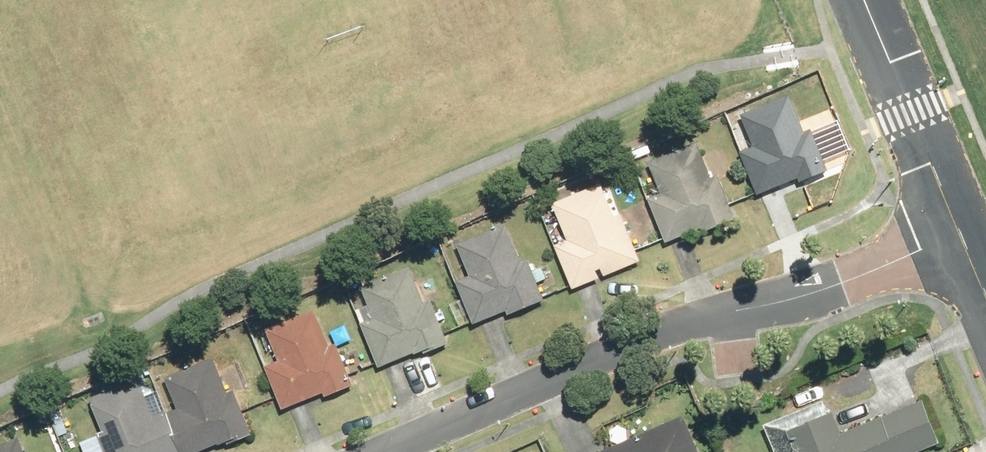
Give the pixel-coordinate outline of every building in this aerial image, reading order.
[(757,143),(744,148),(761,189),(800,173),(802,178),(833,165),(816,124),(805,128),(790,91),(744,110),(757,143)] [(664,188),(650,194),(668,240),(736,213),(719,171),(714,173),(701,139),(652,158),(664,188)] [(570,236),(557,241),(575,284),(644,255),(624,207),(617,210),(604,180),(555,201),(570,236)] [(471,270),(458,276),(476,320),(509,306),(511,310),(547,295),(530,255),(522,258),(506,218),(458,238),(471,270)] [(374,313),(362,318),(381,365),(450,336),(433,296),(443,292),(428,256),(362,283),(374,313)] [(317,305),(267,325),(280,357),(266,363),(283,404),(325,387),(327,393),(356,382),(339,340),(332,342),(317,305)] [(170,407),(190,451),(191,451),(221,439),(223,442),(253,429),(234,386),(230,388),(215,353),(166,375),(179,404),(170,407)] [(99,430),(108,451),(177,451),(184,449),(168,408),(156,412),(141,375),(92,394),(105,427),(99,430)] [(789,424),(800,451),(921,451),(945,442),(925,395),(844,429),(834,405),(789,424)] [(685,411),(600,448),(602,451),(703,451),(685,411)] [(20,434),(0,442),(0,451),(28,451),(20,434)]
